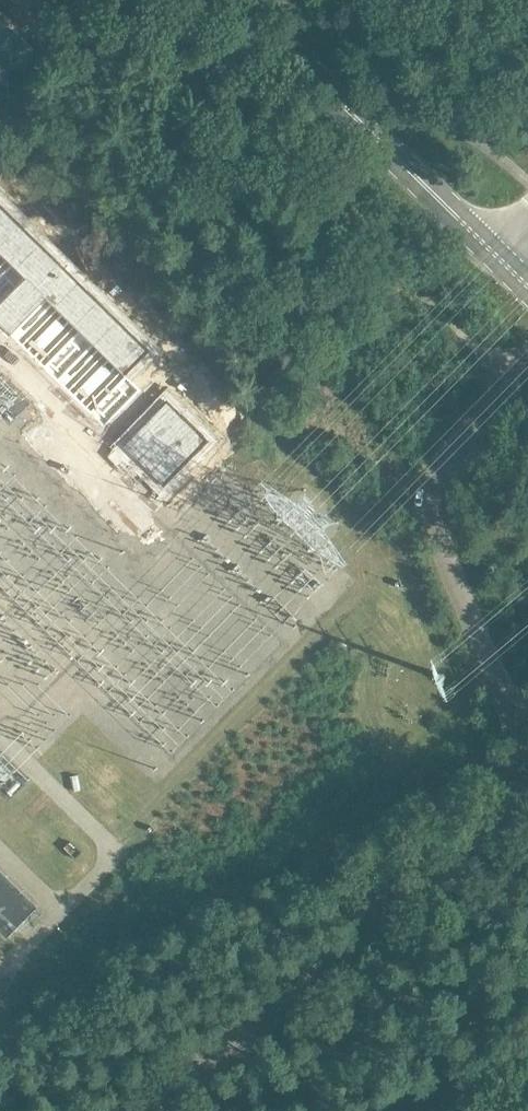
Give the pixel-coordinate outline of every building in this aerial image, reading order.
[(6,82),(36,51),(16,31),(13,35),(0,22),(0,76),(6,82)] [(0,202),(0,252),(28,280),(0,307),(0,324),(12,336),(48,299),(127,377),(151,352),(0,202)] [(169,401),(124,446),(165,487),(209,441),(169,401)] [(0,868),(0,930),(8,938),(40,907),(0,868)]
